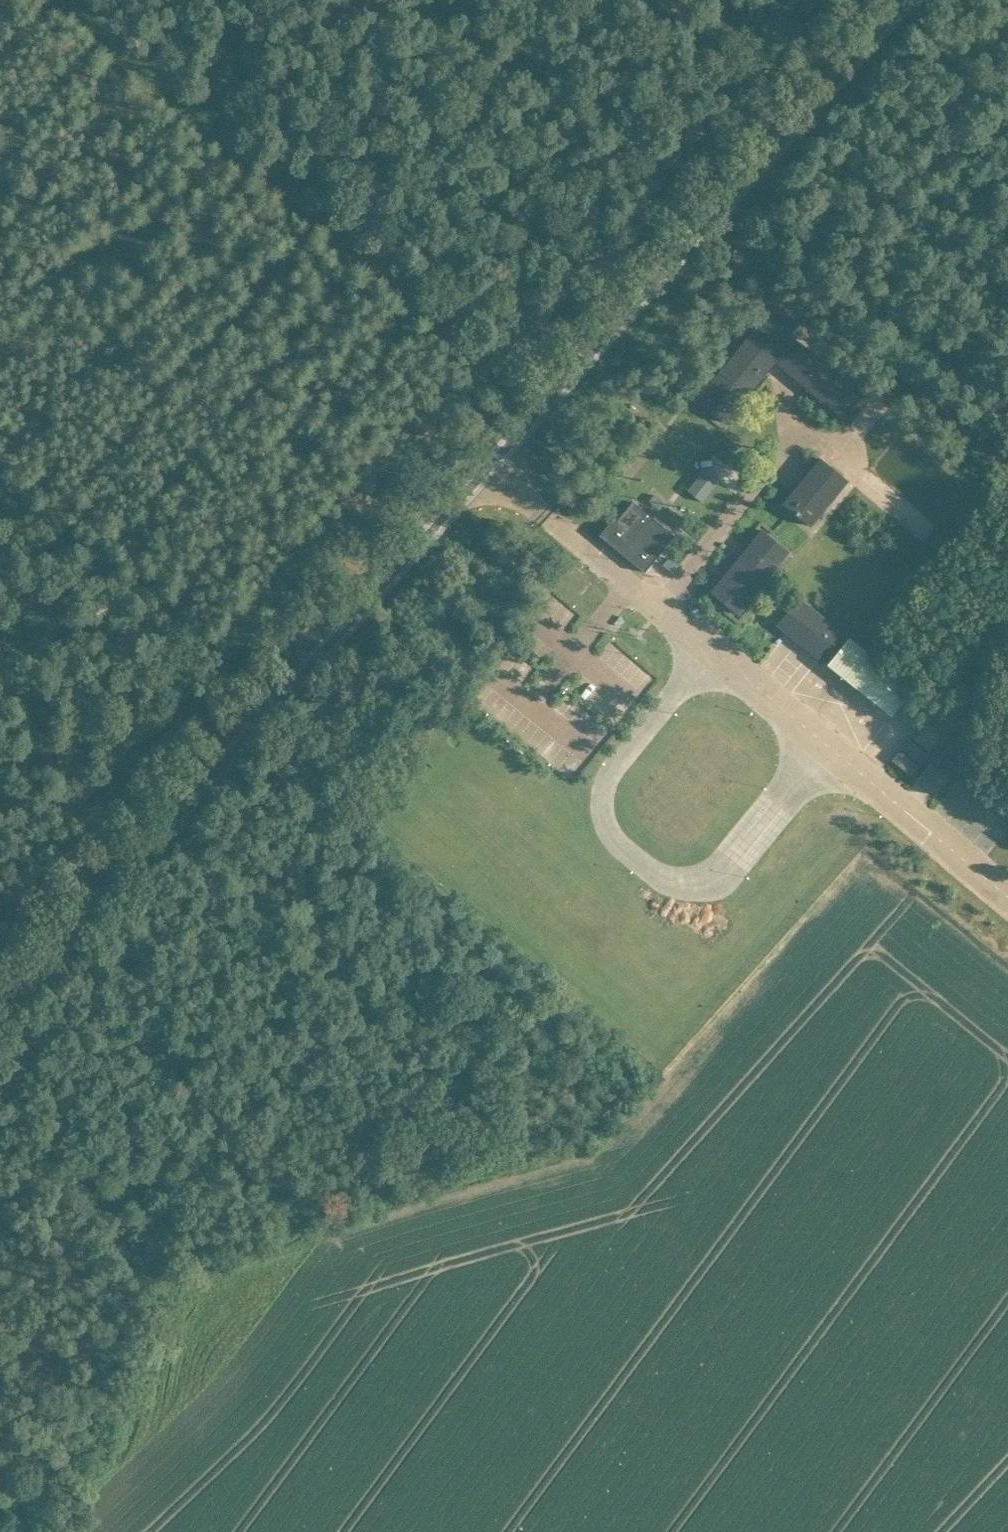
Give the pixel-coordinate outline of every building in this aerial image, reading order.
[(774,361),(849,423),(868,400),(793,338),(802,327),(774,305),(697,399),(725,422),(774,361)] [(810,526),(848,481),(820,458),(783,504),(810,526)] [(599,535),(605,539),(646,572),(674,535),(633,502),(617,521),(613,518),(599,535)] [(789,552),(761,529),(709,592),(737,614),(789,552)] [(799,596),(777,624),(891,716),(914,688),(799,596)] [(943,734),(927,723),(916,738),(931,750),(943,734)] [(901,748),(920,763),(928,754),(909,739),(901,748)] [(919,766),(898,749),(892,758),(912,774),(919,766)] [(1007,845),(994,861),(1007,873),(1007,846),(1007,845)]
